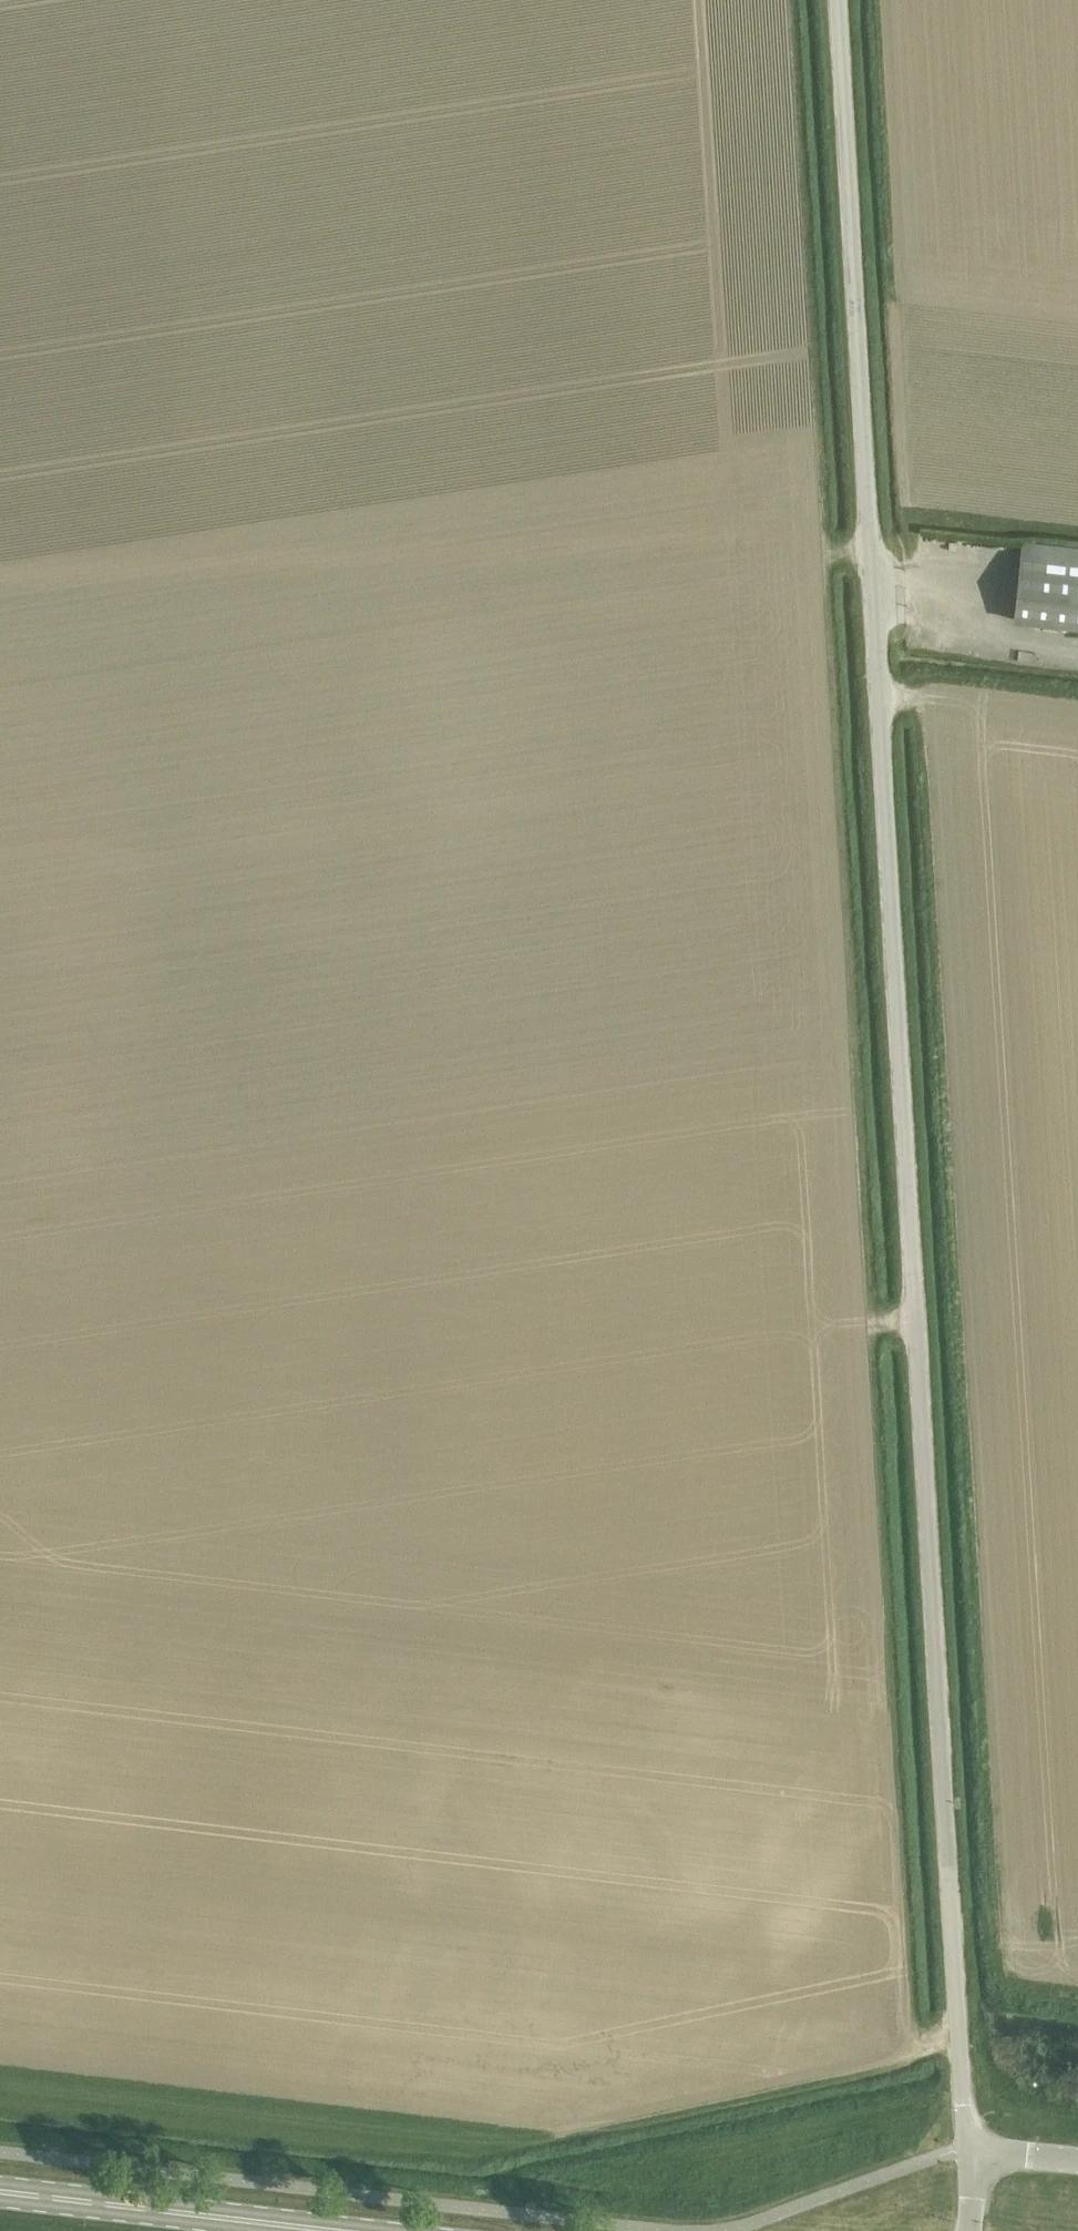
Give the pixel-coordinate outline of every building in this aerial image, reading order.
[(1014,619),(1077,626),(1077,547),(1022,541),(1014,619)]
